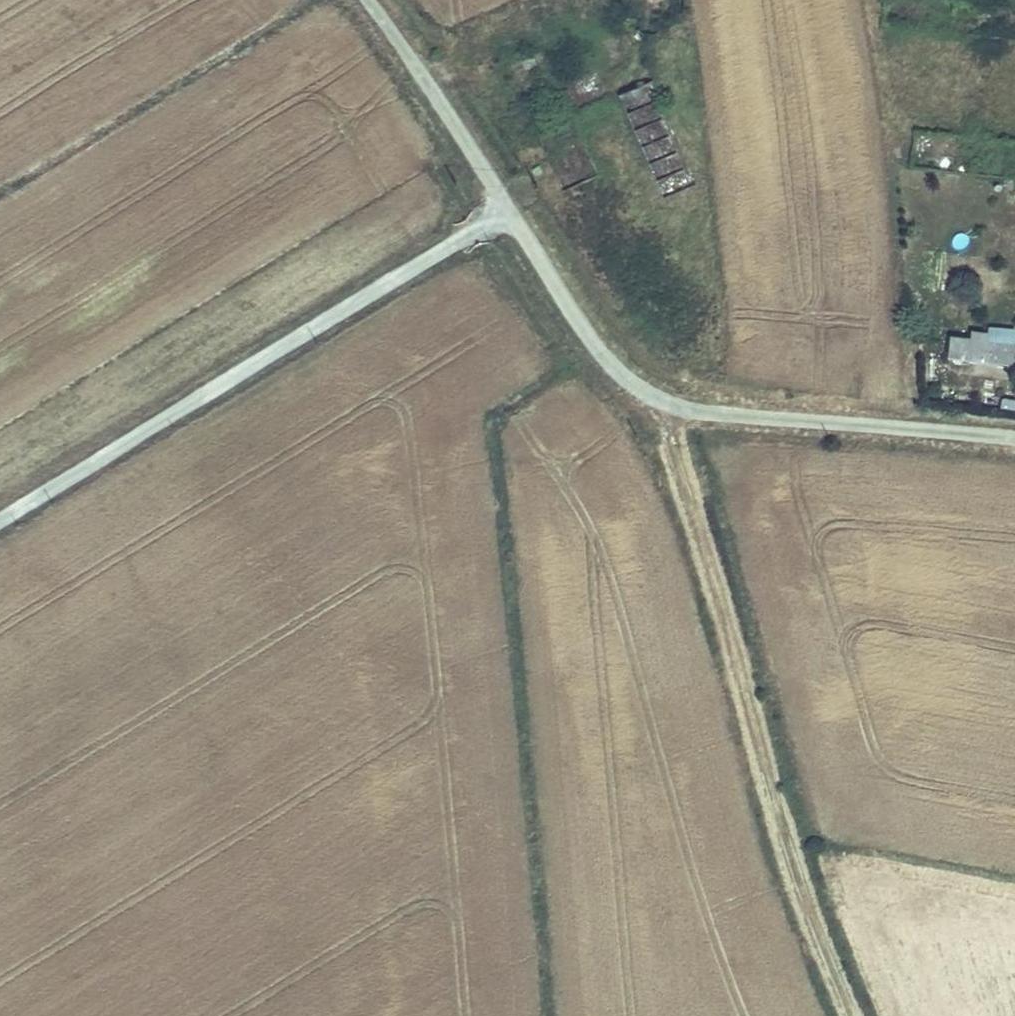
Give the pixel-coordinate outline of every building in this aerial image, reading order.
[(658,200),(694,186),(655,83),(619,97),(658,200)] [(949,354),(1014,358),(1014,341),(989,339),(990,330),(971,329),(971,338),(950,336),(949,354)]
